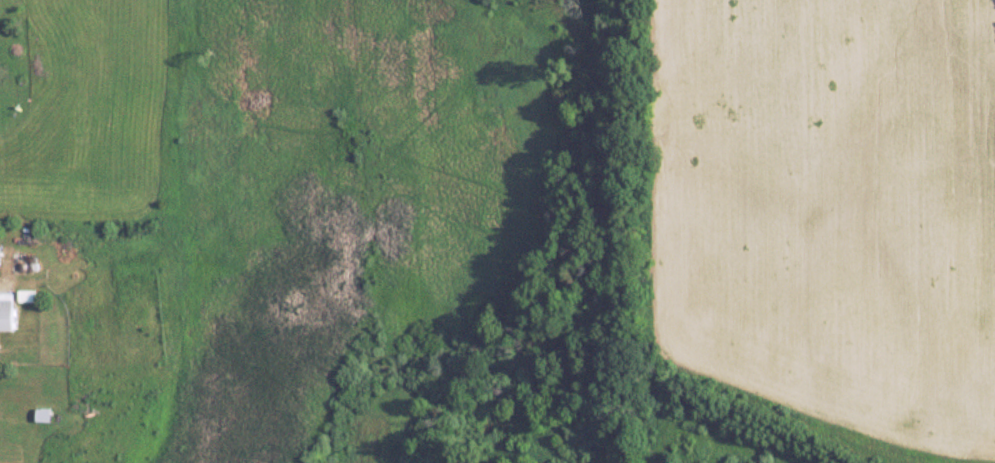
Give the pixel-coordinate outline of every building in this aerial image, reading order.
[(0,300),(0,331),(13,331),(13,300),(0,300)] [(50,409),(35,409),(35,421),(50,421),(50,409)]
